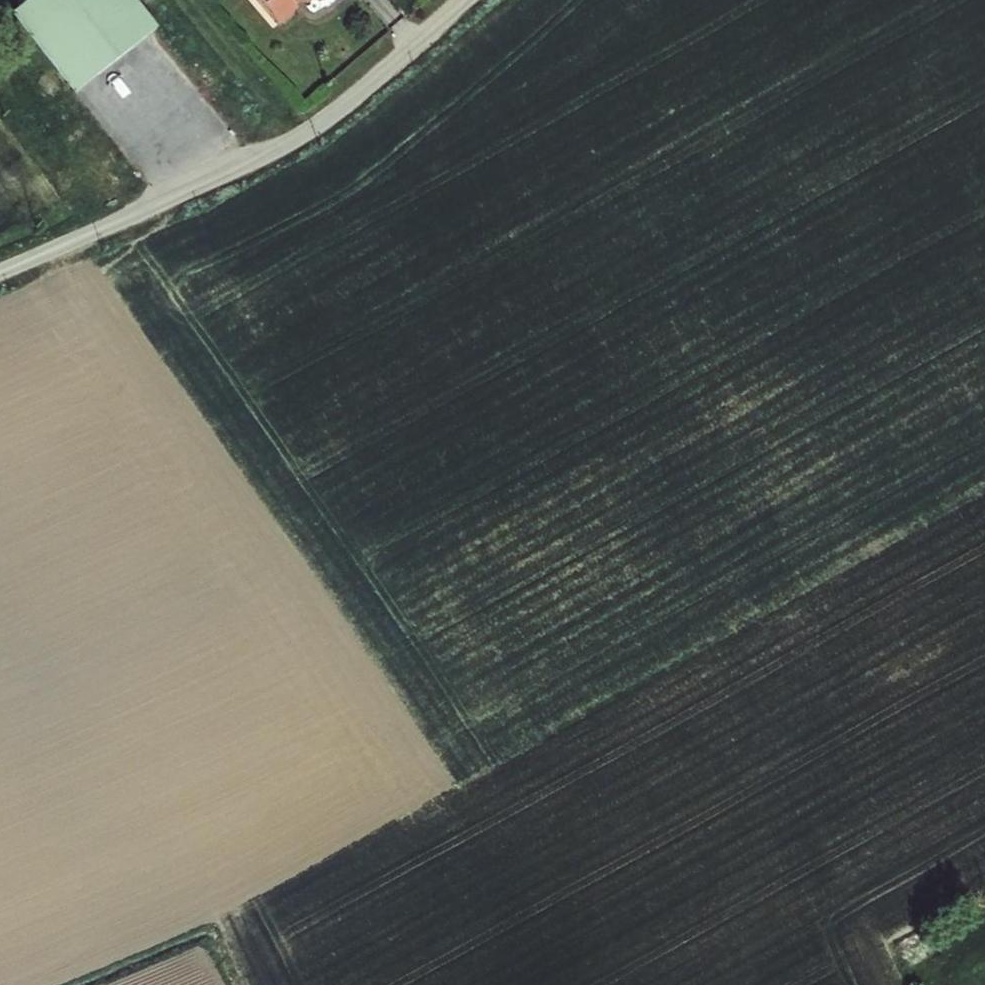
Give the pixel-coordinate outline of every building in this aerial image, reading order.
[(131,0),(32,0),(11,16),(74,96),(156,32),(131,0)] [(315,0),(255,0),(279,26),(298,11),(296,9),(303,2),(308,7),(315,0)]
